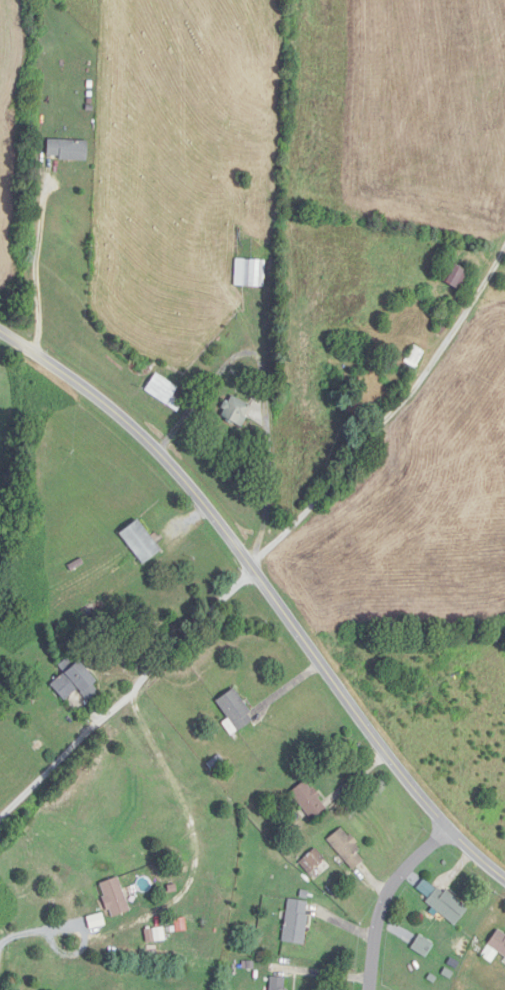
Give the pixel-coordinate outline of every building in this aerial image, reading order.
[(49,160),(89,160),(89,140),(49,140),(49,160)] [(265,259),(236,259),(236,286),(265,286),(265,259)] [(448,281),(465,290),(475,273),(458,263),(448,281)] [(406,360),(416,367),(426,352),(417,345),(406,360)] [(179,388),(158,373),(146,389),(178,413),(185,403),(174,395),(179,388)] [(241,426),(252,407),(233,395),(221,414),(241,426)] [(144,564),(163,550),(140,519),(121,533),(144,564)] [(75,655),(61,666),(66,672),(52,684),(65,700),(80,688),(91,702),(104,692),(75,655)] [(217,701),(238,732),(256,720),(235,689),(217,701)] [(292,792),(312,820),(328,809),(308,780),(292,792)] [(329,840),(354,870),(368,858),(343,828),(329,840)] [(300,863),(311,875),(327,861),(317,849),(300,863)] [(131,911),(118,878),(100,885),(112,917),(131,911)] [(427,902),(457,926),(470,909),(441,886),(427,902)] [(309,901),(288,900),(285,943),(306,944),(309,901)] [(504,955),(504,932),(501,929),(482,955),(492,962),(495,957),(495,958),(500,951),(504,955)] [(434,943),(418,936),(413,949),(429,956),(434,943)] [(271,977),(270,989),(289,989),(290,978),(271,977)]
